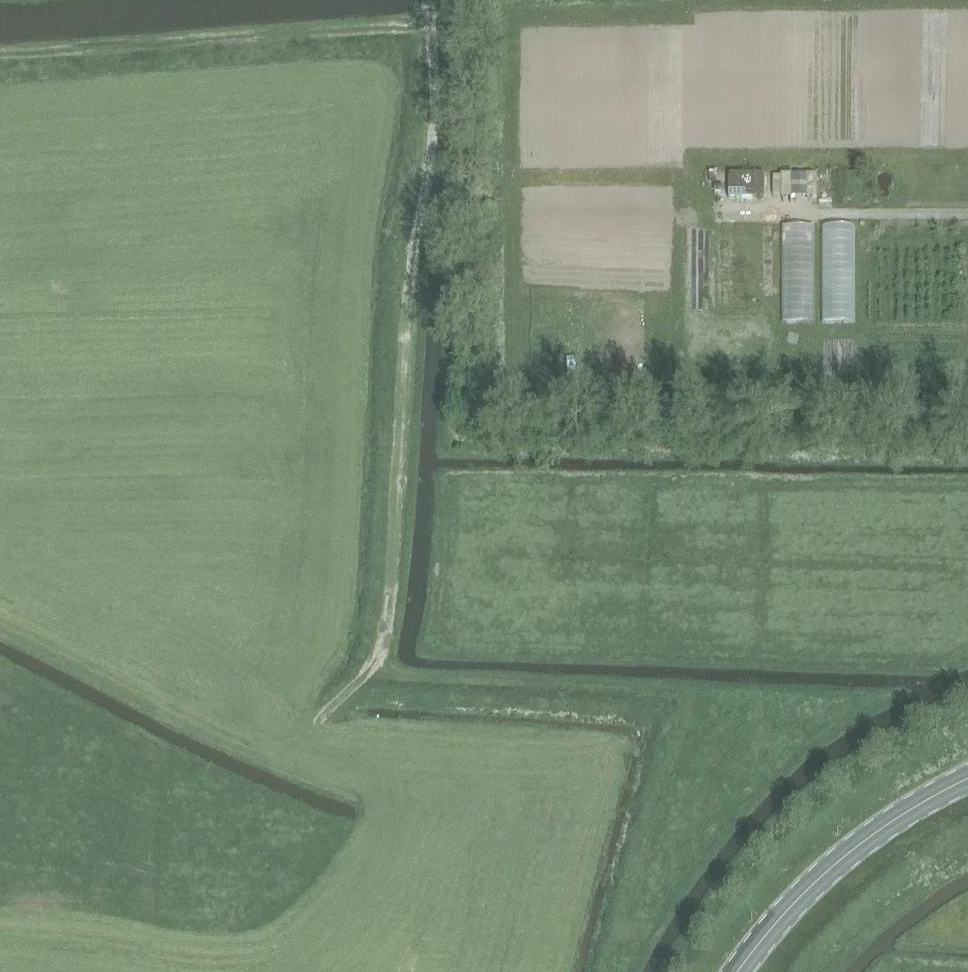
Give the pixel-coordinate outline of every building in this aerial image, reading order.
[(814,195),(814,172),(782,171),(782,194),(814,195)] [(729,175),(728,198),(764,198),(765,175),(729,175)] [(814,320),(814,224),(785,224),(785,320),(814,320)]
